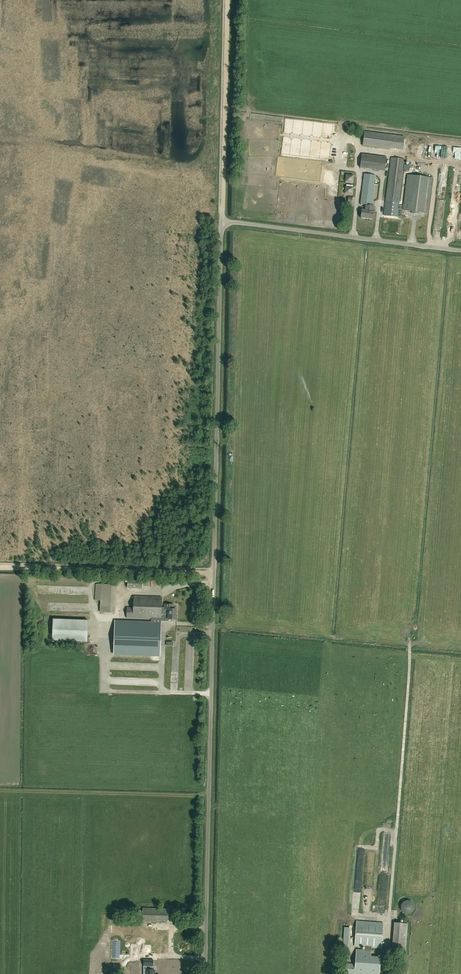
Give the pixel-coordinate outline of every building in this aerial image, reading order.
[(403,150),(404,137),(364,132),(363,146),(389,149),(390,148),(403,150)] [(384,171),(386,157),(362,154),(360,168),(384,171)] [(404,159),(391,158),(384,215),(397,217),(398,209),(403,210),(428,213),(432,178),(407,175),(403,206),(398,205),(404,159)] [(374,211),(374,206),(371,206),(375,175),(364,174),(360,205),(365,205),(364,210),(362,210),(361,218),(373,220),(374,211)] [(149,586),(150,580),(128,580),(127,588),(142,588),(142,586),(149,586)] [(94,600),(100,600),(100,612),(115,613),(116,585),(101,584),(96,584),(94,600)] [(177,620),(177,615),(176,615),(176,609),(173,609),(174,604),(165,604),(164,607),(161,607),(162,597),(134,596),(133,607),(127,607),(126,618),(155,619),(155,623),(115,621),(114,655),(160,657),(160,639),(161,621),(169,621),(169,619),(177,620)] [(87,642),(88,620),(52,619),(52,641),(87,642)] [(405,914),(409,914),(412,912),(414,909),(414,905),(413,902),(410,900),(406,900),(403,902),(401,905),(401,909),(402,912),(405,914)] [(143,908),(142,922),(168,923),(168,909),(143,908)] [(383,923),(356,921),(354,946),(365,947),(365,949),(356,949),(355,964),(346,963),(345,973),(379,973),(380,957),(370,956),(371,947),(381,948),(383,923)] [(155,971),(153,971),(153,960),(143,960),(143,973),(155,973),(155,971)]
